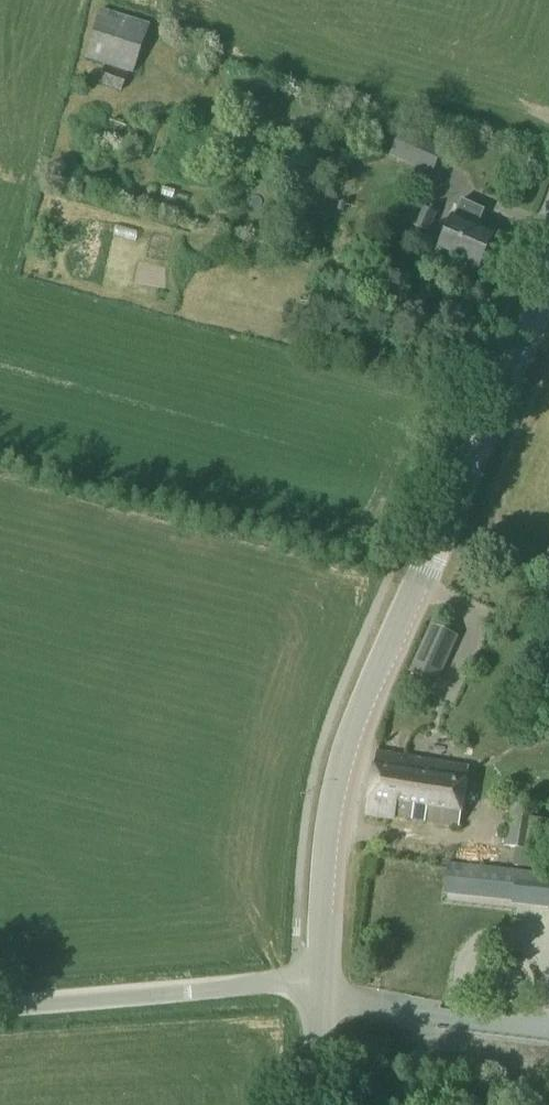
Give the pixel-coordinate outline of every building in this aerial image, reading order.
[(84,58),(134,73),(150,24),(101,8),(84,58)] [(99,83),(121,91),(126,77),(103,69),(99,83)] [(391,153),(433,171),(444,144),(403,127),(391,153)] [(437,253),(478,271),(494,234),(476,227),(483,210),(460,200),(437,253)] [(410,204),(402,223),(425,233),(428,234),(436,215),(433,214),(410,204)] [(421,648),(411,672),(435,683),(446,660),(421,648)] [(367,814),(393,818),(393,817),(458,827),(468,770),(403,759),(404,756),(377,752),(367,814)] [(548,854),(548,822),(537,820),(539,805),(512,801),(505,848),(548,854)] [(512,903),(512,907),(548,911),(548,875),(516,872),(516,873),(447,865),(444,896),(512,903)]
